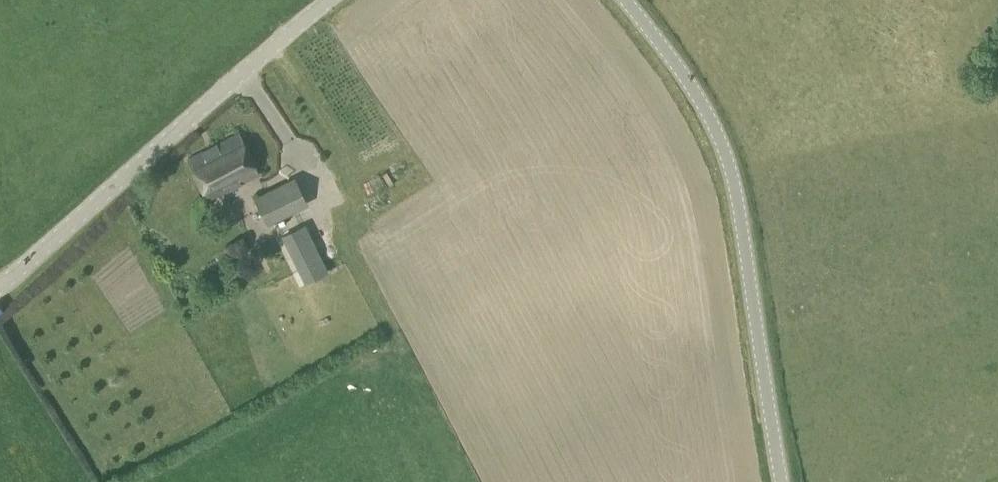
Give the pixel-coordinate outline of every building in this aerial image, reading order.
[(409,117),(392,129),(397,137),(414,124),(409,117)] [(186,158),(207,199),(258,173),(238,132),(186,158)] [(254,199),(265,223),(307,202),(295,178),(254,199)] [(293,243),(301,258),(321,247),(313,233),(293,243)]
